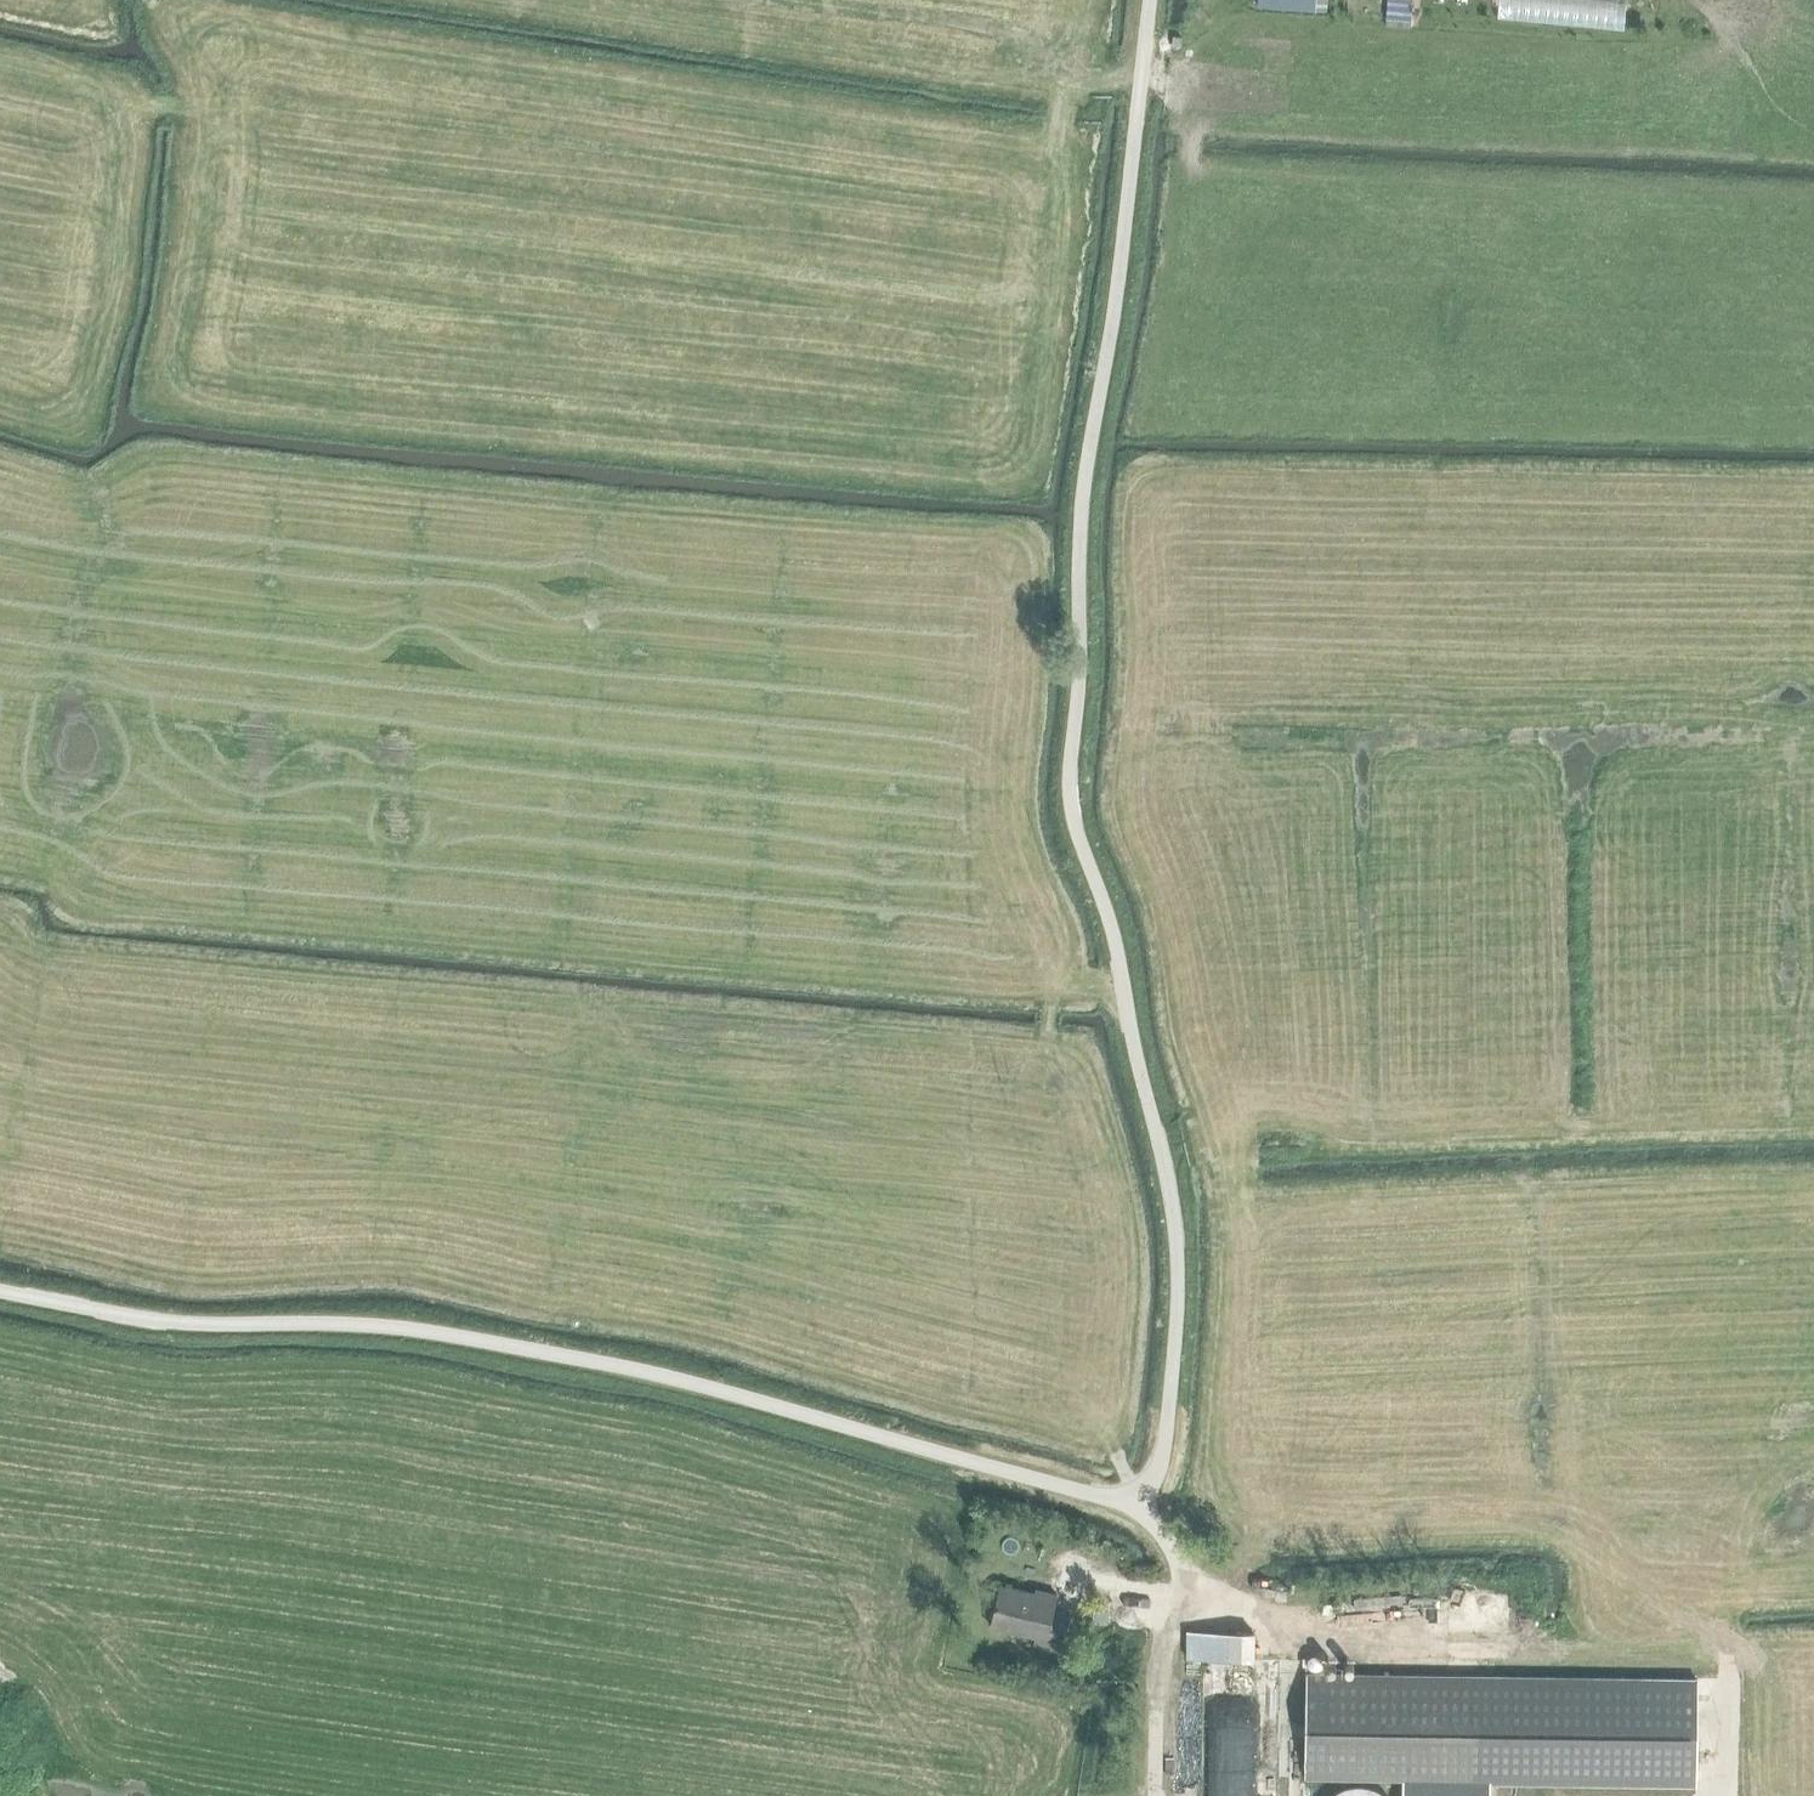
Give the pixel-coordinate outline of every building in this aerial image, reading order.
[(1257,4),(1315,9),(1315,0),(1257,0),(1257,4)] [(1034,1593),(1000,1585),(990,1626),(1035,1637),(1033,1646),(1059,1652),(1069,1612),(1053,1608),(1057,1594),(1035,1589),(1034,1593)] [(1489,1629),(1521,1628),(1520,1597),(1487,1598),(1489,1629)] [(1186,1631),(1186,1659),(1255,1659),(1255,1632),(1228,1632),(1186,1631)] [(1479,1677),(1306,1672),(1303,1776),(1402,1779),(1401,1795),(1490,1795),(1491,1781),(1694,1787),(1697,1683),(1479,1677)] [(1380,1789),(1375,1787),(1365,1784),(1360,1783),(1355,1783),(1346,1785),(1338,1788),(1331,1793),(1329,1795),(1388,1795),(1380,1789)]
